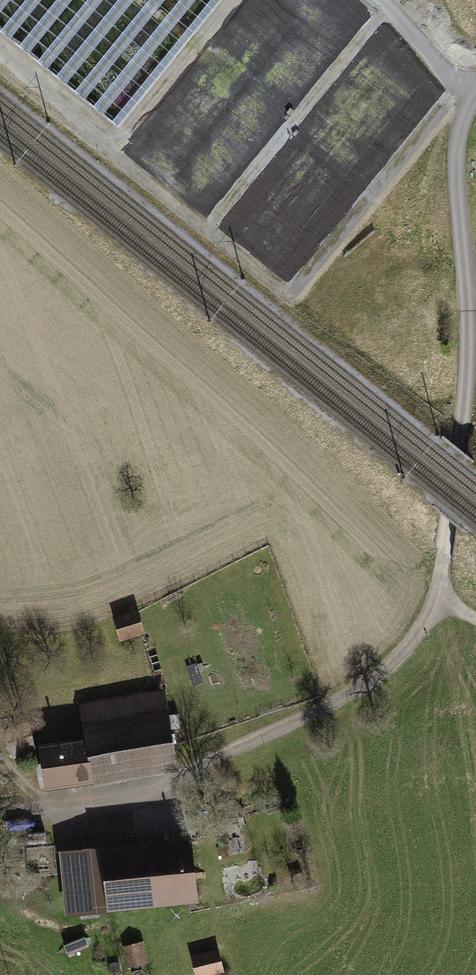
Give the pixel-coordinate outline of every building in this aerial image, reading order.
[(216,0),(0,0),(0,28),(121,122),(216,0)] [(139,613),(116,621),(123,645),(146,637),(139,613)] [(165,684),(76,699),(82,734),(36,741),(43,786),(90,779),(90,784),(180,769),(165,684)] [(189,834),(58,849),(65,912),(196,898),(189,834)] [(142,941),(123,946),(128,966),(147,961),(142,941)] [(191,955),(196,974),(202,974),(224,969),(218,947),(191,955)]
